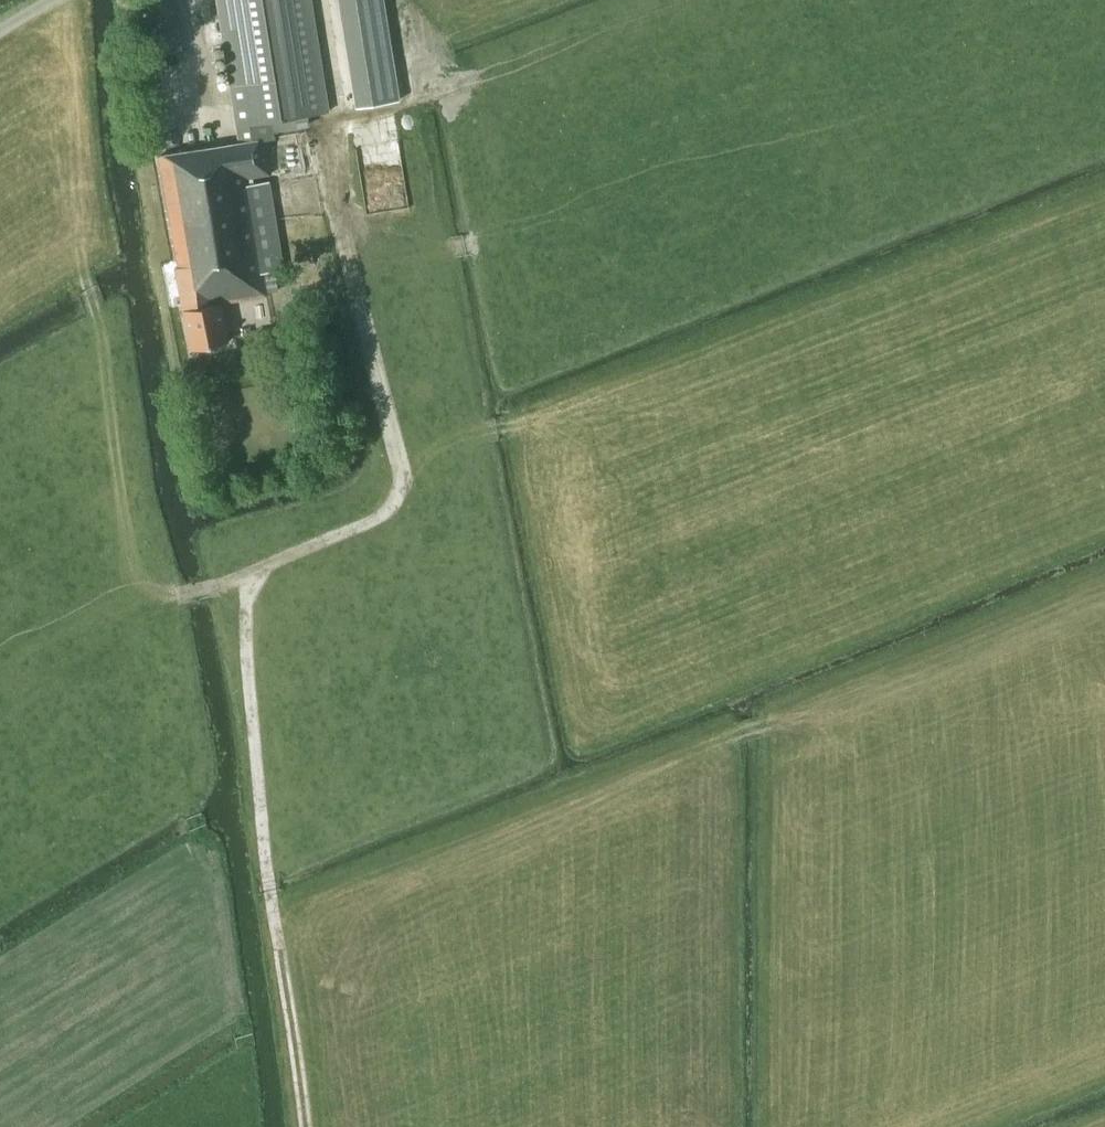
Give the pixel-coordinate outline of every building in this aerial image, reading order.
[(237,126),(272,120),(274,131),(310,126),(308,113),(329,110),(312,0),(217,0),(237,126)] [(374,103),(400,99),(384,0),(357,0),(374,103)] [(271,180),(260,181),(250,183),(249,177),(273,173),(267,139),(160,155),(179,266),(177,266),(191,344),(231,338),(224,301),(266,294),(262,271),(287,267),(271,180)]
